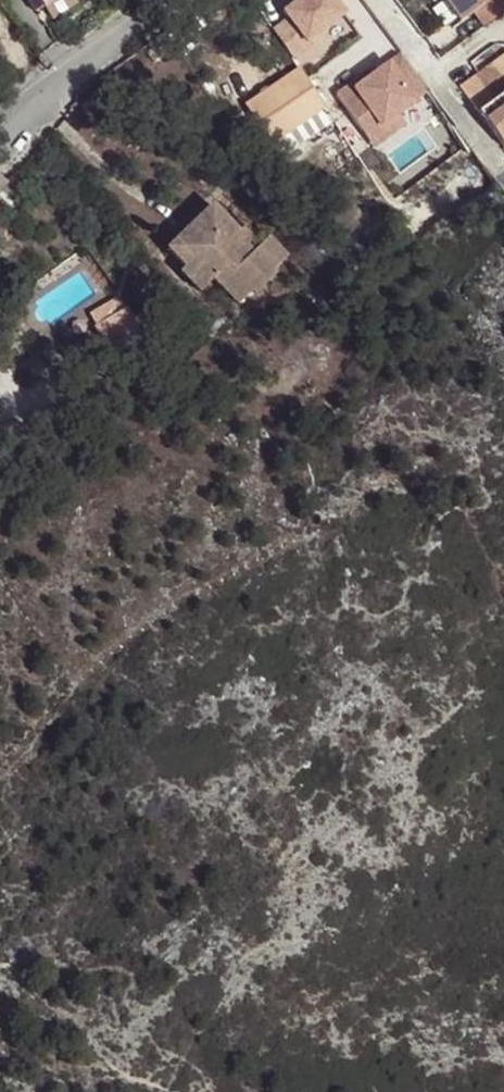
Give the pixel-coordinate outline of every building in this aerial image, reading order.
[(37,13),(56,0),(28,0),(37,13)] [(354,21),(370,45),(379,39),(359,10),(353,0),(301,0),(293,5),(319,44),(354,21)] [(503,12),(503,0),(447,0),(462,21),(474,11),(482,6),(493,20),(503,12)] [(485,26),(493,20),(482,6),(474,11),(485,26)] [(460,87),(503,147),(503,55),(460,87)] [(324,107),(298,68),(245,105),(271,143),(324,107)] [(398,106),(371,106),(370,144),(398,144),(398,106)] [(334,121),(324,107),(271,143),(280,158),(334,121)] [(219,213),(212,205),(198,219),(205,227),(219,213)] [(245,247),(235,235),(238,232),(219,213),(205,227),(198,219),(176,240),(193,257),(183,267),(180,271),(200,292),(214,279),(238,304),(252,290),(256,294),(276,275),(273,272),(286,258),(267,238),(251,253),(245,247)] [(253,239),(242,228),(238,232),(235,235),(245,247),(253,239)] [(193,257),(176,240),(166,249),(183,267),(193,257)] [(113,307),(111,305),(91,316),(96,326),(125,310),(121,303),(113,307)] [(142,338),(126,310),(125,310),(96,326),(111,355),(142,338)]
